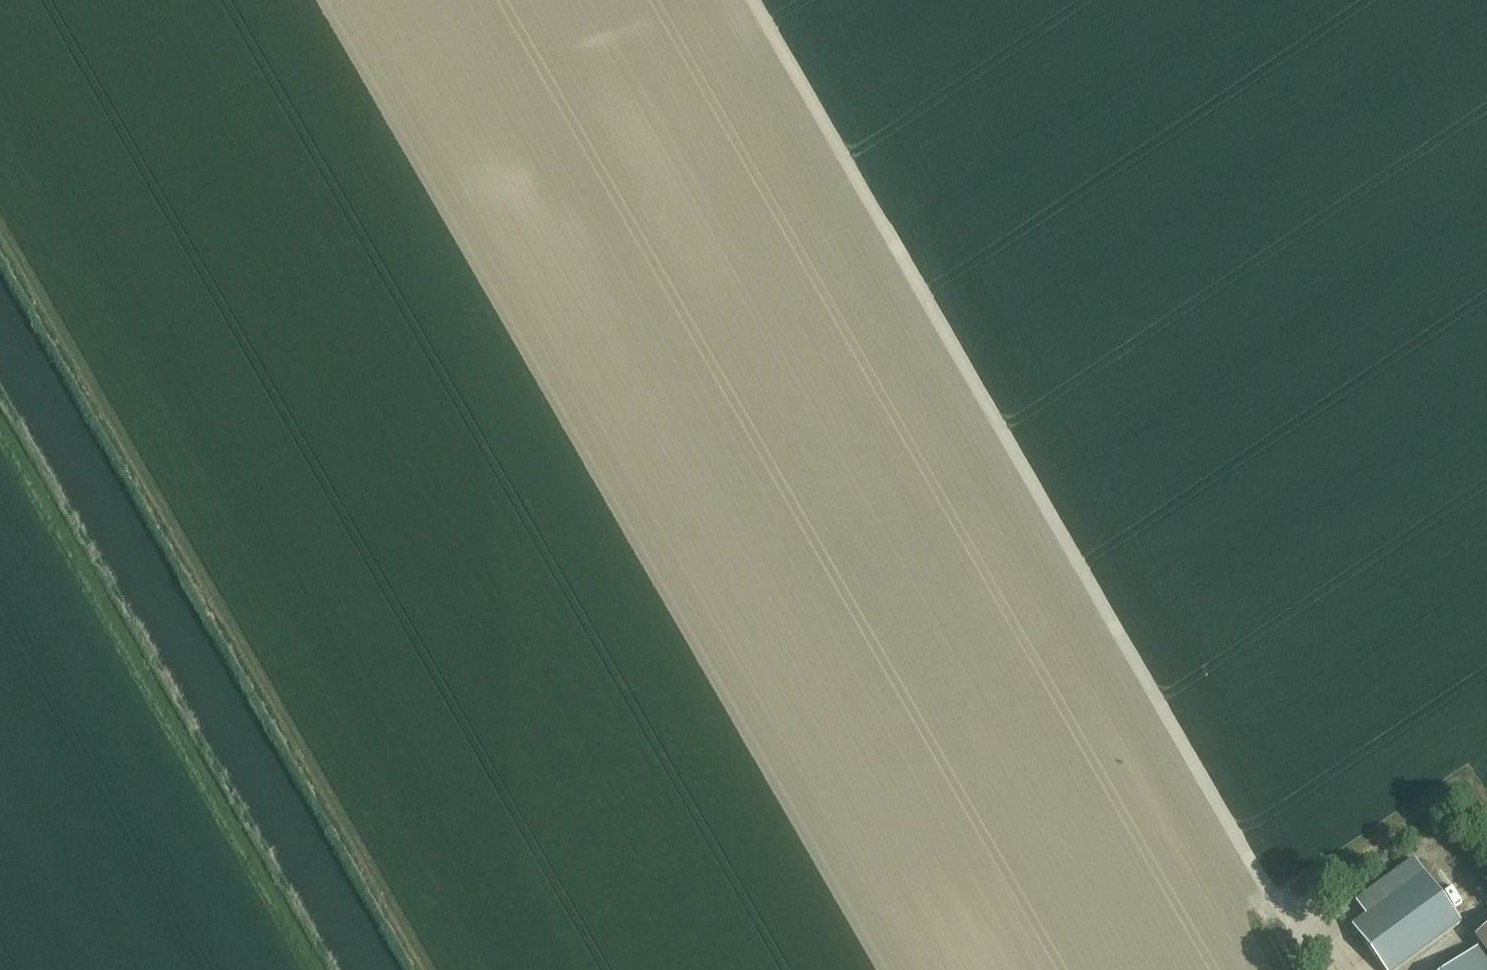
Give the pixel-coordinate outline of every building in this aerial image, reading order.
[(1460,922),(1414,859),(1356,901),(1366,916),(1352,927),(1384,969),(1394,969),(1460,922)] [(1475,938),(1486,955),(1486,930),(1475,938)] [(1478,948),(1448,969),(1486,969),(1486,961),(1478,948)]
